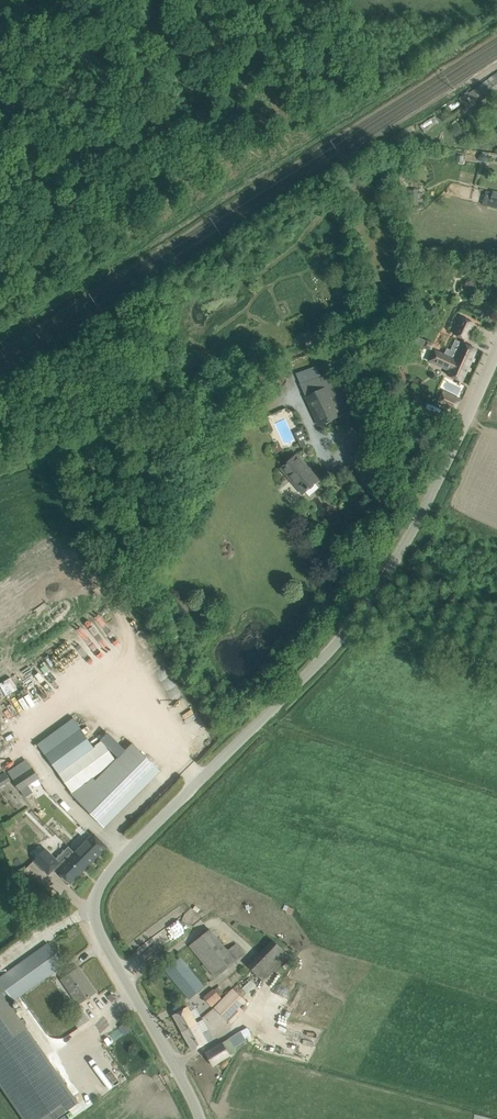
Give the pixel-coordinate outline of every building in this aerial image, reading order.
[(475,100),(496,84),(496,73),(469,92),(475,100)] [(365,168),(356,174),(361,181),(365,182),(369,179),(370,176),(365,168)] [(490,203),(491,201),(496,203),(496,193),(493,192),(492,194),(487,193),(485,202),(490,203)] [(454,334),(466,340),(474,323),(462,317),(454,334)] [(295,336),(298,345),(311,341),(308,332),(295,336)] [(408,335),(411,352),(420,350),(420,348),(431,349),(434,343),(410,333),(409,335),(408,335)] [(447,348),(444,355),(448,357),(455,360),(469,367),(477,349),(455,339),(450,350),(447,348)] [(420,350),(411,352),(413,361),(422,360),(420,350)] [(448,357),(444,355),(434,351),(430,360),(450,369),(448,375),(462,382),(469,367),(455,360),(448,357)] [(309,366),(307,361),(299,363),(302,374),(319,368),(317,363),(309,366)] [(335,384),(306,397),(319,425),(348,412),(335,384)] [(438,403),(455,411),(460,399),(443,391),(438,403)] [(304,439),(307,438),(302,429),(294,432),(301,447),(306,445),(304,439)] [(282,466),(297,484),(304,492),(316,481),(305,469),(307,467),(296,454),(282,466)] [(46,755),(71,792),(83,781),(87,785),(91,780),(93,782),(116,759),(103,741),(94,747),(81,729),(46,755)] [(160,771),(133,743),(116,759),(93,782),(91,780),(87,785),(83,781),(71,792),(77,799),(105,827),(160,771)] [(28,785),(39,778),(32,768),(13,780),(25,798),(33,792),(28,785)] [(5,773),(0,777),(0,778),(4,785),(10,781),(5,773)] [(55,867),(53,869),(56,872),(58,870),(70,883),(107,847),(94,834),(75,853),(68,846),(55,859),(59,863),(55,867)] [(39,845),(31,853),(36,858),(35,859),(49,873),(53,869),(55,867),(59,863),(55,859),(45,849),(44,850),(39,845)] [(208,968),(216,977),(245,953),(236,943),(227,950),(210,929),(190,946),(204,963),(201,966),(205,970),(208,968)] [(275,938),(250,966),(266,980),(291,953),(275,938)] [(13,1000),(55,971),(64,965),(48,943),(39,950),(0,978),(0,982),(13,1000)] [(165,970),(189,999),(204,987),(180,957),(165,970)] [(81,1002),(79,1003),(79,1004),(95,992),(79,968),(62,979),(69,990),(72,988),(81,1002)] [(23,1000),(36,1018),(63,1000),(51,982),(23,1000)] [(204,997),(212,1007),(222,998),(220,996),(224,993),(218,987),(215,990),(214,989),(204,997)] [(0,988),(0,1085),(23,1118),(53,1118),(79,1101),(0,988)] [(233,988),(229,992),(213,1008),(231,1024),(238,1017),(234,1013),(242,1004),(246,1000),(233,988)] [(173,1015),(182,1031),(196,1023),(187,1007),(173,1015)] [(196,1023),(182,1031),(193,1050),(207,1042),(211,1040),(208,1033),(210,1031),(208,1029),(206,1030),(204,1025),(199,1028),(196,1023)] [(205,1052),(213,1065),(230,1055),(229,1055),(236,1051),(229,1039),(205,1052)]
